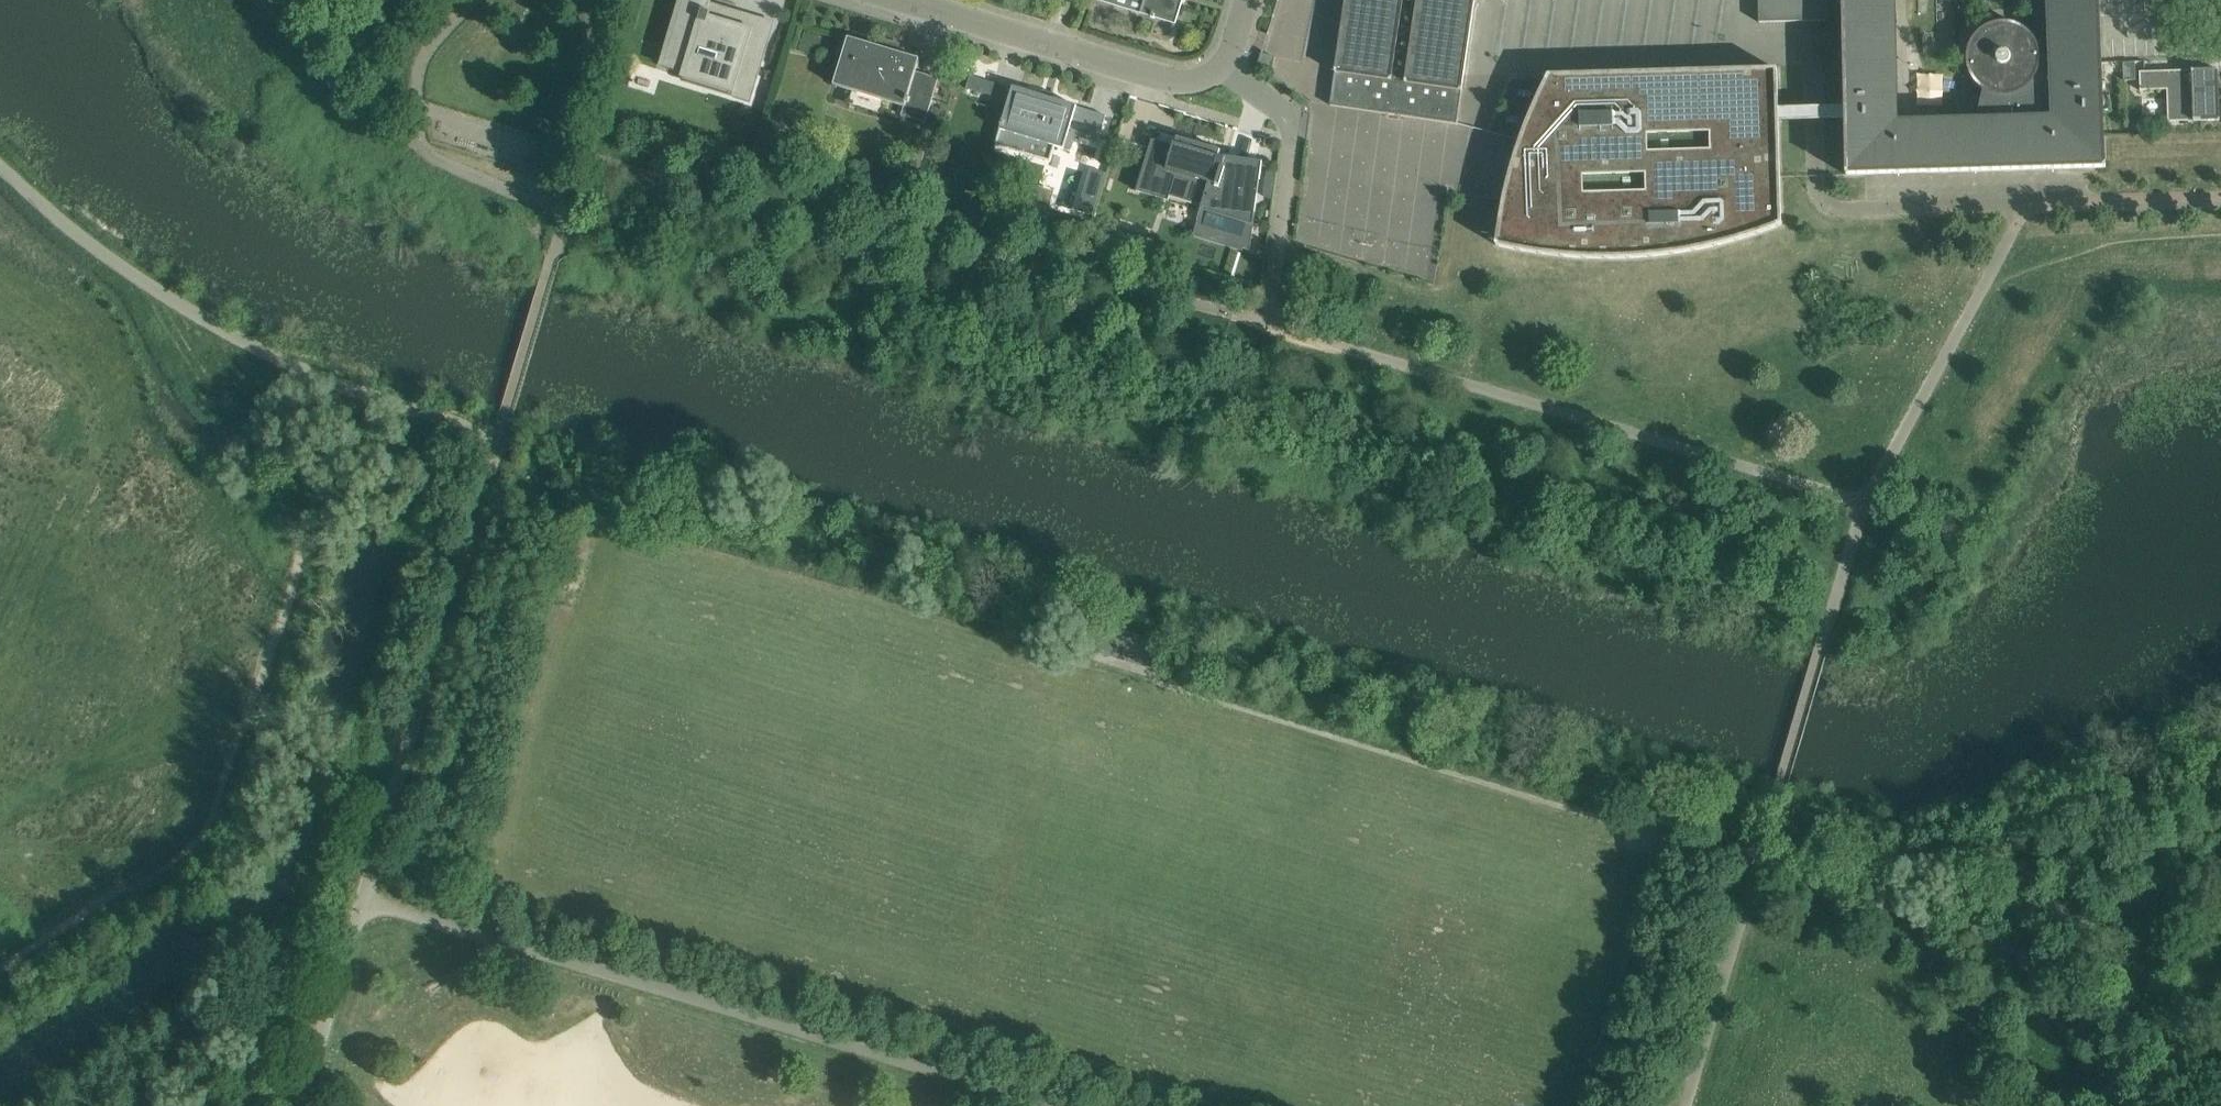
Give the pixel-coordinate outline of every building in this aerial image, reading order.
[(683,69),(688,70),(685,77),(734,92),(738,80),(755,85),(774,24),(740,14),(734,12),(733,12),(732,12),(731,12),(730,12),(729,12),(728,13),(727,14),(726,14),(726,15),(725,15),(725,16),(724,17),(707,12),(708,9),(710,5),(711,0),(683,0),(668,50),(673,51),(673,52),(673,53),(673,54),(673,56),(673,57),(673,58),(673,59),(674,61),(674,62),(675,63),(676,64),(676,65),(677,66),(678,67),(679,67),(681,68),(682,68),(683,69)] [(1145,4),(1142,12),(1175,22),(1182,0),(1132,0),(1145,4)] [(1330,105),(1386,113),(1401,115),(1457,124),(1457,123),(1475,0),(1346,0),(1330,104),(1330,105)] [(1830,21),(1830,5),(1845,4),(1847,175),(2106,168),(2099,0),(2050,0),(2052,55),(2041,55),(2040,52),(2040,49),(2039,46),(2037,43),(2036,40),(2034,37),(2032,35),(2030,33),(2028,31),(2025,29),(2022,27),(2019,25),(2016,24),(2013,23),(2010,23),(2007,22),(2004,22),(2001,23),(1997,23),(1994,24),(1991,25),(1988,26),(1985,28),(1983,29),(1980,31),(1978,34),(1976,36),(1974,39),(1972,41),(1971,44),(1970,47),(1969,50),(1968,53),(1968,57),(1968,60),(1968,63),(1968,66),(1969,69),(1970,72),(1972,75),(1973,78),(1975,81),(1977,83),(1979,86),(1982,88),(1984,90),(1982,100),(1975,98),(1972,110),(1979,112),(1977,122),(1895,124),(1893,0),(1761,0),(1761,24),(1830,21)] [(938,78),(916,72),(919,59),(849,37),(834,85),(904,106),(901,116),(926,123),(938,78)] [(1778,108),(1777,69),(1560,75),(1556,75),(1556,78),(1557,78),(1541,110),(1527,144),(1517,178),(1512,198),(1508,218),(1505,239),(1541,245),(1577,249),(1614,250),(1650,248),(1694,242),(1737,231),(1779,217),(1779,219),(1782,219),(1780,177),(1779,122),(1778,108)] [(2192,70),(2139,71),(2140,91),(2167,90),(2168,122),(2177,122),(2186,121),(2188,121),(2188,120),(2194,120),(2194,121),(2196,121),(2220,120),(2218,69),(2192,70)] [(966,88),(991,95),(995,83),(970,75),(966,88)] [(1001,129),(996,146),(1050,163),(1055,146),(1063,148),(1071,150),(1075,136),(1098,143),(1106,116),(1076,107),(1076,106),(1014,87),(1001,129)] [(1138,186),(1137,191),(1170,201),(1171,196),(1202,207),(1203,207),(1195,232),(1205,235),(1205,237),(1243,248),(1244,248),(1249,220),(1254,221),(1258,195),(1260,179),(1263,162),(1258,161),(1225,157),(1224,159),(1219,158),(1220,155),(1221,150),(1178,137),(1157,131),(1154,140),(1152,140),(1138,185),(1138,186)] [(1092,170),(1079,212),(1093,216),(1105,174),(1092,170)]
